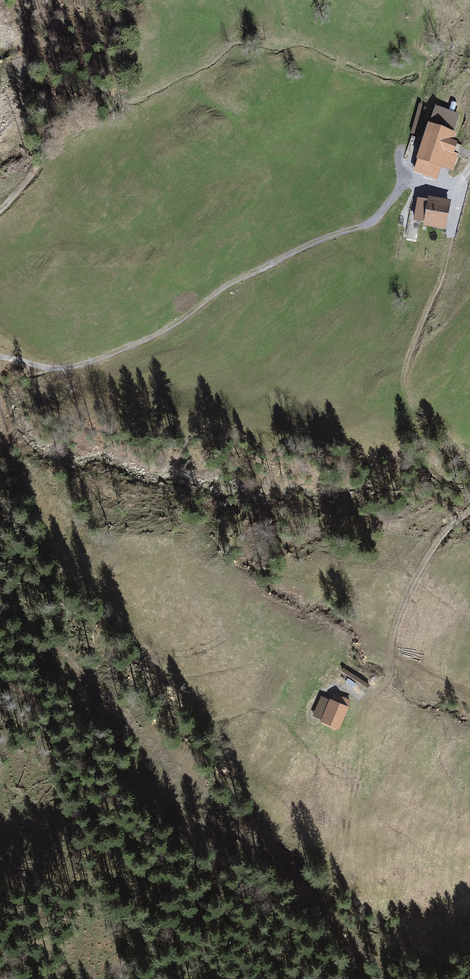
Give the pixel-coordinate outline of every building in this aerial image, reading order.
[(458,137),(430,129),(418,167),(446,176),(458,137)] [(449,206),(417,202),(414,232),(446,235),(449,206)] [(350,706),(334,700),(326,722),(342,728),(350,706)]
